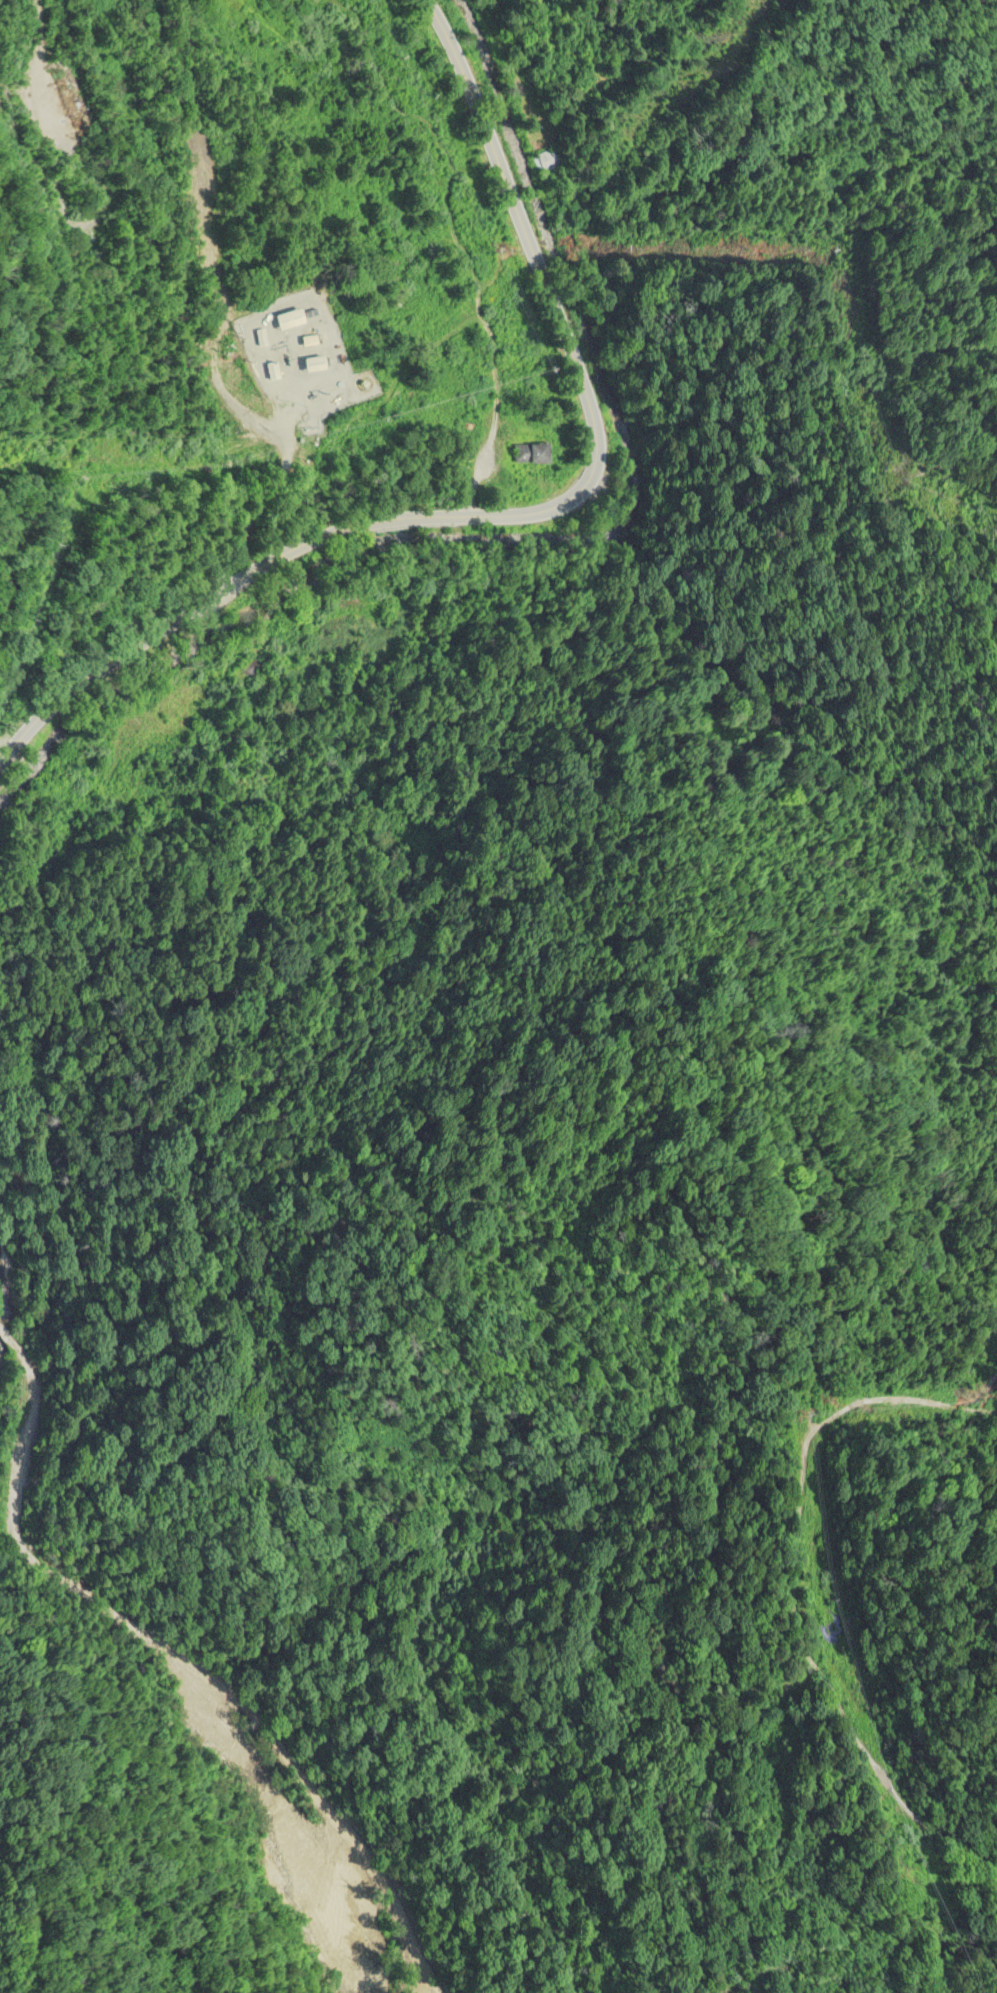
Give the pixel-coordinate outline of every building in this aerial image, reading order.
[(559,169),(552,149),(531,157),(538,177),(559,169)] [(307,324),(302,310),(277,318),(282,333),(307,324)] [(308,374),(328,371),(325,357),(306,361),(308,374)] [(549,447),(511,447),(511,465),(549,465),(549,447)]
